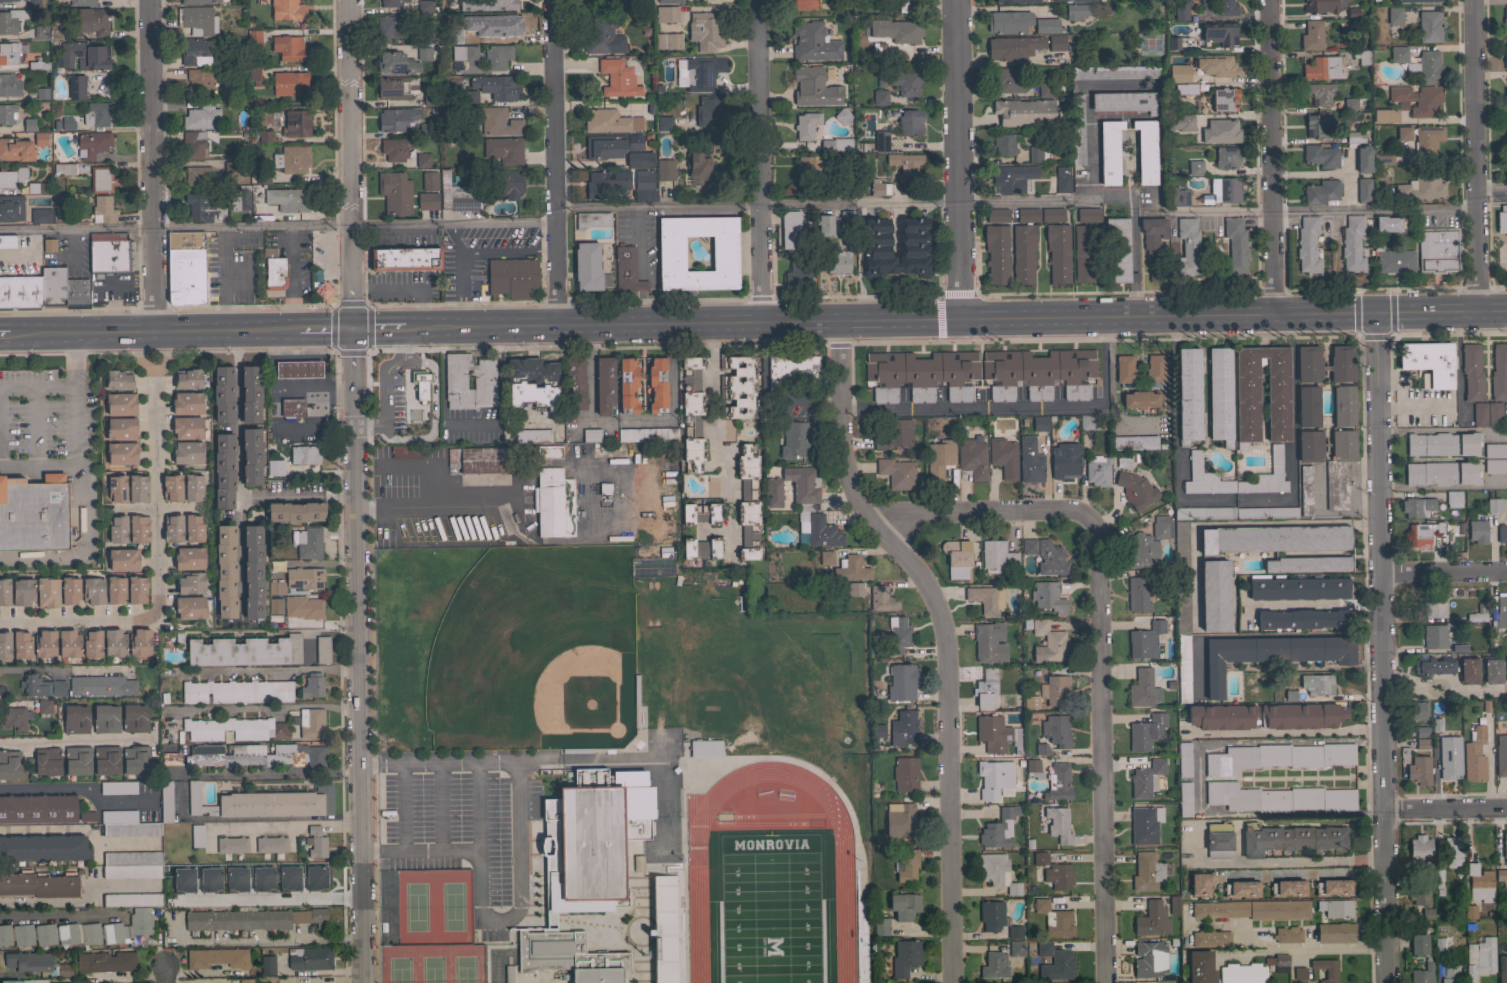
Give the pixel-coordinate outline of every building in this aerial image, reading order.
[(26,6),(26,0),(40,0),(40,7),(27,8),(27,6),(26,6)] [(271,5),(271,0),(298,0),(298,2),(296,2),(296,4),(305,4),(305,21),(290,21),(290,19),(279,19),(279,20),(272,20),(272,5),(271,5)] [(431,0),(431,7),(437,7),(437,14),(432,14),(432,12),(418,13),(417,0),(431,0)] [(488,11),(488,0),(521,0),(521,10),(488,11)] [(792,3),(792,0),(816,0),(816,9),(793,9),(793,3),(792,3)] [(898,12),(898,0),(914,0),(914,12),(898,12)] [(1174,20),(1174,0),(1188,0),(1191,0),(1191,6),(1188,6),(1188,20),(1174,20)] [(1215,2),(1215,0),(1233,0),(1233,2),(1234,2),(1234,5),(1237,4),(1237,15),(1220,16),(1219,2),(1215,2)] [(1304,2),(1304,0),(1336,0),(1336,12),(1335,12),(1335,14),(1331,14),(1331,13),(1330,13),(1330,11),(1324,12),(1324,13),(1308,14),(1308,12),(1303,12),(1303,5),(1306,5),(1304,2)] [(1095,4),(1095,15),(1082,16),(1082,20),(1066,20),(1066,5),(1095,4)] [(211,6),(212,16),(216,16),(217,33),(212,33),(212,35),(190,36),(190,27),(182,27),(181,7),(211,6)] [(678,6),(679,22),(656,22),(656,7),(678,6)] [(1402,7),(1402,24),(1388,24),(1387,8),(1402,7)] [(108,8),(108,16),(108,37),(95,37),(95,30),(91,30),(91,32),(75,32),(75,31),(71,31),(71,11),(75,11),(75,9),(108,8)] [(1343,9),(1343,21),(1355,21),(1355,9),(1343,9)] [(17,35),(0,35),(0,12),(8,12),(8,10),(24,10),(24,19),(17,19),(17,35)] [(1438,11),(1438,12),(1441,12),(1441,42),(1419,42),(1418,11),(1438,11)] [(991,12),(1029,12),(1029,13),(1032,13),(1032,25),(1025,25),(1025,33),(1000,33),(1000,32),(990,32),(990,31),(987,31),(987,13),(991,13),(991,12)] [(708,13),(708,19),(722,19),(722,47),(713,47),(713,53),(697,53),(697,41),(688,41),(688,23),(690,23),(690,13),(708,13)] [(603,14),(603,42),(616,42),(616,53),(586,53),(585,14),(603,14)] [(515,15),(515,20),(519,20),(519,36),(495,36),(495,30),(492,30),(492,17),(494,17),(494,15),(515,15)] [(401,16),(401,26),(396,26),(396,38),(390,38),(390,44),(378,44),(377,16),(401,16)] [(1058,18),(1058,27),(1064,27),(1064,33),(1035,34),(1035,19),(1058,18)] [(1322,50),(1301,50),(1300,35),(1305,35),(1305,20),(1322,20),(1322,50)] [(822,27),(825,27),(825,34),(838,33),(839,41),(841,41),(842,60),(793,61),(793,45),(796,45),(796,38),(797,38),(797,35),(793,35),(792,21),(822,21),(822,27)] [(918,22),(918,28),(922,28),(922,37),(918,37),(918,43),(892,44),(891,22),(918,22)] [(1235,23),(1236,44),(1230,44),(1230,47),(1219,47),(1219,41),(1202,42),(1202,24),(1235,23)] [(879,37),(867,37),(867,25),(879,25),(879,37)] [(34,26),(47,26),(47,38),(34,38),(34,26)] [(417,44),(417,27),(433,27),(433,43),(417,44)] [(468,28),(469,41),(451,41),(451,29),(468,28)] [(261,43),(247,43),(247,31),(261,30),(261,43)] [(682,33),(682,48),(655,49),(655,34),(682,33)] [(279,61),(279,52),(271,52),(271,36),(280,36),(280,35),(289,35),(289,37),(301,36),(301,43),(303,43),(303,49),(306,49),(306,61),(279,61)] [(1064,35),(1065,50),(1049,50),(1048,36),(1064,35)] [(1045,37),(1045,47),(1032,48),(1032,55),(1025,55),(1026,60),(1015,60),(1015,61),(1009,61),(1009,60),(996,61),(996,59),(988,59),(988,39),(991,39),(991,38),(1045,37)] [(1179,37),(1179,50),(1168,50),(1168,38),(1179,37)] [(203,38),(203,40),(218,40),(219,44),(223,44),(224,65),(182,66),(181,51),(180,51),(179,38),(203,38)] [(87,42),(87,47),(109,46),(110,59),(109,59),(109,70),(91,70),(91,67),(86,67),(86,70),(78,70),(78,58),(85,58),(85,56),(73,57),(73,68),(61,68),(61,67),(56,67),(56,57),(61,56),(61,43),(87,42)] [(18,64),(0,65),(0,43),(19,43),(19,54),(18,54),(18,64)] [(885,43),(886,57),(872,57),(872,43),(885,43)] [(512,45),(513,59),(504,59),(504,70),(488,70),(488,59),(485,59),(485,49),(488,49),(488,46),(512,45)] [(478,46),(478,60),(452,60),(452,46),(478,46)] [(432,53),(437,53),(437,58),(432,58),(432,60),(417,60),(417,48),(431,47),(432,53)] [(1407,47),(1408,62),(1391,63),(1390,47),(1407,47)] [(1369,50),(1369,64),(1359,65),(1358,58),(1353,58),(1352,51),(1369,50)] [(1438,51),(1439,65),(1442,65),(1443,82),(1420,83),(1420,79),(1406,79),(1406,63),(1418,63),(1418,56),(1419,56),(1419,51),(1438,51)] [(390,74),(390,71),(387,71),(387,73),(383,73),(381,72),(377,72),(377,52),(399,52),(399,53),(404,53),(404,61),(413,61),(413,62),(420,62),(420,72),(414,72),(414,74),(390,74)] [(1232,55),(1232,62),(1235,62),(1235,66),(1242,66),(1242,77),(1211,77),(1211,74),(1204,74),(1199,69),(1195,69),(1195,67),(1193,67),(1193,60),(1194,60),(1194,57),(1196,57),(1196,56),(1232,55)] [(259,85),(253,85),(253,81),(248,81),(248,67),(252,67),(252,56),(259,56),(259,85)] [(1302,79),(1302,64),(1312,64),(1312,57),(1339,56),(1339,66),(1343,66),(1344,78),(1341,78),(1341,79),(1332,79),(1302,79)] [(713,58),(713,57),(726,57),(726,72),(715,72),(715,79),(714,79),(714,92),(686,92),(686,68),(691,68),(691,58),(713,58)] [(622,58),(623,67),(632,66),(632,74),(634,74),(634,86),(641,86),(641,95),(602,96),(602,87),(608,87),(608,73),(598,73),(598,59),(622,58)] [(28,70),(28,61),(49,61),(49,69),(28,70)] [(898,98),(898,85),(888,85),(888,66),(900,65),(900,72),(923,71),(923,81),(918,81),(919,97),(898,98)] [(1190,65),(1189,82),(1169,82),(1170,65),(1190,65)] [(1160,66),(1160,78),(1070,79),(1070,68),(1160,66)] [(794,105),(793,91),(797,91),(797,81),(793,81),(793,78),(792,78),(792,71),(793,71),(793,67),(822,67),(823,72),(825,72),(825,81),(823,81),(823,87),(842,86),(842,104),(794,105)] [(1023,67),(1023,80),(1027,80),(1027,86),(1025,86),(1025,90),(1024,90),(1024,92),(997,93),(997,92),(993,92),(993,68),(1023,67)] [(254,82),(254,68),(242,68),(242,82),(254,82)] [(214,69),(214,83),(211,83),(211,97),(181,98),(181,88),(188,88),(187,85),(189,85),(189,80),(187,80),(186,69),(214,69)] [(877,87),(877,71),(885,71),(885,87),(877,87)] [(307,72),(307,73),(308,75),(308,76),(308,78),(307,79),(307,89),(302,89),(302,95),(273,96),(273,72),(307,72)] [(22,96),(0,96),(0,74),(22,73),(22,81),(21,81),(22,96)] [(68,76),(85,75),(85,87),(85,99),(69,99),(68,76)] [(518,76),(518,86),(520,85),(520,93),(518,93),(518,94),(516,94),(516,100),(510,100),(510,101),(494,101),(494,100),(491,100),(491,92),(479,92),(479,87),(469,87),(469,77),(518,76)] [(378,99),(378,77),(409,77),(409,82),(408,82),(408,85),(417,85),(417,90),(408,90),(408,94),(409,93),(409,98),(378,99)] [(458,77),(459,89),(441,89),(441,77),(458,77)] [(674,82),(674,93),(655,93),(655,82),(674,82)] [(1051,83),(1051,97),(1038,97),(1038,83),(1051,83)] [(1185,84),(1185,83),(1197,83),(1197,95),(1177,95),(1177,90),(1175,90),(1175,84),(1185,84)] [(1334,84),(1334,95),(1330,95),(1330,102),(1331,102),(1331,104),(1330,104),(1330,106),(1311,106),(1311,95),(1303,95),(1303,84),(1334,84)] [(1442,86),(1442,101),(1440,102),(1440,107),(1437,108),(1437,112),(1432,112),(1432,117),(1410,118),(1410,107),(1415,107),(1415,101),(1389,102),(1389,87),(1410,87),(1410,92),(1418,92),(1418,87),(1442,86)] [(49,88),(49,99),(36,99),(36,88),(49,88)] [(1221,89),(1221,88),(1226,88),(1238,88),(1238,98),(1235,98),(1235,102),(1232,102),(1232,107),(1236,107),(1236,111),(1213,112),(1212,89),(1221,89)] [(888,90),(888,105),(873,105),(873,90),(888,90)] [(1155,92),(1155,116),(1147,116),(1147,111),(1091,111),(1091,93),(1155,92)] [(435,93),(435,105),(423,106),(423,93),(435,93)] [(726,95),(726,112),(722,112),(722,126),(696,127),(696,106),(699,106),(699,96),(726,95)] [(1084,165),(1072,165),(1071,95),(1083,95),(1084,165)] [(1357,98),(1357,110),(1344,111),(1344,98),(1357,98)] [(1018,100),(1018,101),(1033,101),(1033,100),(1053,100),(1054,110),(1056,110),(1056,125),(1032,126),(1032,125),(1026,125),(1026,126),(999,126),(999,114),(992,114),(992,107),(993,107),(993,100),(1018,100)] [(183,129),(182,117),(184,117),(184,116),(187,116),(186,110),(200,109),(200,101),(213,101),(213,109),(219,109),(220,128),(183,129)] [(110,102),(110,115),(108,115),(108,127),(91,127),(91,125),(83,125),(83,109),(87,109),(87,103),(110,102)] [(14,125),(0,125),(0,104),(15,104),(15,119),(14,119),(14,125)] [(506,107),(506,117),(504,117),(504,126),(508,125),(508,120),(523,119),(523,134),(482,135),(481,117),(477,117),(476,107),(506,107)] [(420,108),(420,119),(416,119),(416,120),(411,121),(411,122),(407,122),(408,132),(400,132),(400,131),(385,132),(379,132),(378,114),(382,114),(382,109),(401,109),(401,108),(420,108)] [(841,108),(844,108),(850,114),(851,118),(845,125),(842,125),(835,119),(834,116),(841,108)] [(615,109),(615,118),(641,117),(642,130),(632,131),(589,132),(589,109),(615,109)] [(1398,109),(1398,123),(1373,123),(1373,109),(1398,109)] [(310,137),(285,137),(285,136),(281,136),(281,127),(285,127),(284,111),(309,110),(310,137)] [(901,116),(901,111),(923,110),(923,122),(922,122),(922,135),(898,136),(898,116),(901,116)] [(821,113),(821,123),(813,123),(813,140),(796,140),(796,130),(794,130),(794,125),(796,125),(796,115),(803,115),(803,113),(821,113)] [(1194,131),(1179,131),(1178,129),(1169,129),(1169,115),(1194,115),(1194,131)] [(1334,115),(1334,124),(1328,124),(1328,137),(1306,137),(1305,115),(1334,115)] [(672,116),(673,130),(667,130),(667,132),(655,132),(655,122),(657,122),(657,116),(672,116)] [(24,131),(23,119),(35,118),(35,131),(24,131)] [(73,130),(62,130),(62,118),(73,118),(73,130)] [(1237,119),(1237,129),(1240,129),(1240,142),(1202,143),(1201,128),(1207,128),(1207,120),(1237,119)] [(1123,121),(1123,129),(1118,129),(1119,185),(1101,185),(1100,121),(1123,121)] [(1155,121),(1156,184),(1138,184),(1138,128),(1132,128),(1132,121),(1155,121)] [(431,123),(431,137),(419,137),(419,124),(431,123)] [(1443,126),(1444,141),(1436,141),(1436,154),(1416,155),(1415,136),(1411,136),(1411,140),(1397,140),(1397,127),(1443,126)] [(205,131),(205,148),(202,148),(203,159),(185,159),(185,146),(183,146),(183,132),(205,131)] [(258,142),(258,131),(271,131),(271,142),(258,142)] [(889,131),(889,151),(874,151),(874,131),(889,131)] [(111,132),(111,146),(107,146),(107,151),(94,151),(94,161),(81,161),(81,157),(78,157),(78,134),(89,134),(89,132),(111,132)] [(1357,132),(1357,135),(1364,135),(1364,142),(1346,143),(1346,132),(1357,132)] [(34,145),(34,133),(49,133),(49,139),(47,139),(47,145),(34,145)] [(626,143),(627,143),(627,134),(642,134),(643,150),(622,151),(622,157),(595,158),(595,160),(586,160),(586,136),(626,135),(626,143)] [(1014,134),(1015,150),(1016,150),(1016,153),(1015,153),(1015,155),(996,156),(996,147),(993,147),(993,135),(1014,134)] [(18,160),(0,160),(0,139),(18,138),(18,141),(32,141),(32,148),(34,148),(34,161),(18,161),(18,160)] [(522,138),(522,165),(500,166),(500,158),(484,158),(483,138),(522,138)] [(833,140),(833,138),(852,138),(852,151),(820,151),(820,140),(833,140)] [(413,139),(414,152),(407,152),(407,158),(404,158),(404,162),(386,162),(385,154),(381,154),(381,139),(413,139)] [(1320,144),(1320,148),(1337,148),(1338,159),(1340,159),(1340,164),(1338,165),(1338,168),(1319,168),(1319,163),(1303,163),(1303,145),(1320,144)] [(1041,145),(1041,151),(1046,150),(1047,162),(1029,162),(1028,146),(1041,145)] [(1362,147),(1362,145),(1369,145),(1369,148),(1371,148),(1371,172),(1364,172),(1364,173),(1359,173),(1359,172),(1357,172),(1356,147),(1362,147)] [(282,146),(309,146),(310,167),(305,167),(305,173),(282,173),(282,146)] [(1240,147),(1240,162),(1237,162),(1237,168),(1227,169),(1221,169),(1216,169),(1216,167),(1215,167),(1215,162),(1216,162),(1216,147),(1240,147)] [(653,152),(653,167),(627,167),(626,153),(653,152)] [(710,182),(701,183),(702,185),(690,186),(690,178),(687,178),(686,153),(708,152),(710,182)] [(1393,153),(1393,164),(1373,164),(1373,154),(1393,153)] [(416,154),(430,154),(430,167),(416,167),(416,154)] [(900,154),(900,155),(923,154),(923,165),(916,165),(916,167),(915,167),(916,183),(898,183),(898,175),(900,175),(900,165),(886,165),(886,154),(900,154)] [(823,156),(823,175),(808,176),(808,180),(797,181),(797,172),(795,172),(795,166),(799,166),(798,157),(823,156)] [(674,160),(674,180),(657,181),(657,160),(674,160)] [(1203,160),(1203,175),(1188,175),(1188,161),(1203,160)] [(224,162),(239,162),(239,178),(224,178),(224,162)] [(74,163),(75,175),(62,176),(62,173),(54,173),(54,164),(74,163)] [(90,166),(110,166),(110,171),(112,171),(112,178),(116,178),(116,186),(112,186),(112,193),(91,193),(90,166)] [(1037,166),(1038,179),(1024,179),(1024,194),(996,194),(996,187),(993,187),(992,176),(997,176),(997,167),(1037,166)] [(1069,166),(1069,176),(1070,176),(1070,192),(1056,192),(1056,166),(1069,166)] [(16,188),(0,189),(0,167),(4,167),(4,171),(15,171),(15,167),(27,167),(27,178),(22,179),(22,181),(16,181),(16,188)] [(185,167),(211,167),(211,190),(186,190),(185,167)] [(450,210),(450,209),(440,209),(440,169),(449,169),(449,186),(467,186),(467,191),(478,191),(478,210),(450,210)] [(521,181),(523,181),(523,192),(518,192),(518,200),(506,200),(506,195),(493,195),(493,169),(500,169),(500,170),(521,170),(521,181)] [(654,188),(635,189),(635,169),(653,169),(654,188)] [(256,184),(256,182),(250,182),(250,173),(256,173),(256,170),(269,170),(270,184),(256,184)] [(609,172),(609,171),(630,171),(630,189),(614,189),(614,199),(586,199),(586,182),(588,182),(588,172),(609,172)] [(422,172),(438,172),(438,190),(422,190),(422,172)] [(1439,172),(1439,183),(1445,183),(1445,198),(1395,199),(1394,184),(1408,184),(1408,180),(1414,180),(1414,172),(1439,172)] [(411,213),(403,213),(402,216),(397,216),(396,214),(384,214),(384,195),(378,195),(378,173),(405,173),(405,180),(411,180),(411,213)] [(870,183),(872,183),(871,178),(877,178),(877,183),(883,183),(883,184),(890,183),(891,195),(870,195),(870,183)] [(1239,178),(1240,203),(1231,203),(1231,202),(1218,202),(1217,178),(1239,178)] [(1371,203),(1357,203),(1357,178),(1371,178),(1371,203)] [(1338,180),(1338,183),(1341,183),(1341,194),(1338,194),(1338,200),(1325,200),(1325,205),(1319,205),(1319,204),(1304,204),(1304,186),(1319,185),(1319,180),(1338,180)] [(28,194),(27,183),(47,182),(47,194),(28,194)] [(879,197),(879,184),(862,184),(862,197),(879,197)] [(1177,187),(1177,190),(1191,190),(1191,195),(1188,195),(1189,206),(1170,206),(1170,187),(1177,187)] [(277,212),(277,204),(265,204),(265,190),(308,189),(308,212),(277,212)] [(230,201),(225,201),(226,190),(238,190),(238,211),(230,211),(230,201)] [(205,193),(205,200),(209,200),(209,202),(214,202),(214,214),(211,214),(211,222),(203,222),(203,221),(188,221),(188,204),(185,204),(185,193),(205,193)] [(418,210),(417,193),(438,193),(438,209),(418,210)] [(12,222),(0,222),(0,196),(23,195),(23,221),(12,221),(12,222)] [(92,223),(92,206),(94,206),(94,196),(111,195),(111,209),(115,209),(115,214),(114,214),(114,222),(92,223)] [(1500,205),(1506,205),(1506,236),(1505,236),(1505,233),(1496,233),(1496,212),(1500,211),(1500,205)] [(31,223),(31,209),(51,208),(51,223),(31,223)] [(1039,208),(1039,222),(1017,222),(1017,208),(1039,208)] [(1063,208),(1064,221),(1041,222),(1041,208),(1063,208)] [(1100,208),(1100,221),(1077,222),(1077,208),(1100,208)] [(1008,209),(1008,222),(986,222),(986,209),(1008,209)] [(800,211),(800,221),(813,221),(813,231),(795,231),(795,249),(782,249),(782,211),(800,211)] [(854,211),(854,222),(840,222),(840,211),(854,211)] [(610,212),(611,227),(586,227),(586,229),(582,229),(582,230),(576,230),(576,213),(610,212)] [(839,232),(832,232),(832,235),(818,235),(818,223),(816,223),(816,220),(818,220),(818,215),(832,215),(833,218),(839,217),(839,232)] [(1364,215),(1364,235),(1359,235),(1360,257),(1364,257),(1365,272),(1350,272),(1350,271),(1343,271),(1343,257),(1341,257),(1341,247),(1343,247),(1343,243),(1341,243),(1341,239),(1343,239),(1342,227),(1346,227),(1346,216),(1364,215)] [(826,217),(812,216),(811,238),(826,238),(826,217)] [(1318,236),(1315,236),(1315,258),(1320,258),(1320,273),(1305,273),(1305,272),(1298,272),(1298,258),(1297,258),(1296,248),(1298,248),(1298,244),(1297,244),(1297,240),(1298,240),(1298,228),(1300,228),(1300,216),(1318,216),(1318,236)] [(1385,216),(1386,218),(1400,217),(1400,231),(1375,232),(1375,217),(1385,216)] [(737,217),(738,289),(659,290),(658,218),(737,217)] [(1241,217),(1242,229),(1245,229),(1245,241),(1247,241),(1247,245),(1245,245),(1245,249),(1247,249),(1247,260),(1245,260),(1246,274),(1224,275),(1224,260),(1229,260),(1229,238),(1224,238),(1223,218),(1241,217)] [(888,218),(888,224),(890,224),(890,233),(888,233),(888,236),(890,236),(890,245),(888,245),(889,249),(890,249),(890,256),(895,256),(895,262),(897,262),(897,256),(901,256),(901,251),(903,251),(903,245),(901,245),(901,237),(902,237),(902,232),(901,233),(901,223),(902,223),(902,218),(926,218),(927,221),(928,221),(928,231),(926,231),(926,233),(928,233),(929,244),(927,244),(927,246),(928,246),(929,267),(930,274),(926,278),(921,278),(916,275),(916,273),(904,273),(904,271),(894,271),(894,272),(877,273),(877,276),(863,276),(863,268),(864,268),(863,220),(864,220),(864,218),(888,218)] [(1129,282),(1112,282),(1111,226),(1105,226),(1105,218),(1128,218),(1129,282)] [(1166,218),(1167,238),(1159,239),(1159,281),(1149,281),(1149,265),(1146,265),(1146,249),(1143,249),(1143,235),(1142,235),(1142,229),(1140,229),(1140,219),(1166,218)] [(1195,218),(1195,230),(1198,230),(1199,242),(1200,242),(1200,246),(1199,246),(1199,274),(1193,274),(1193,275),(1178,276),(1178,257),(1182,257),(1182,238),(1177,238),(1177,219),(1195,218)] [(1070,282),(1055,283),(1055,286),(1049,286),(1049,264),(1047,264),(1047,260),(1049,260),(1049,251),(1046,251),(1046,242),(1045,224),(1050,224),(1050,225),(1069,224),(1070,282)] [(1008,283),(988,284),(988,266),(985,266),(985,261),(987,261),(987,252),(985,252),(984,225),(988,225),(988,226),(1007,225),(1008,283)] [(1035,225),(1036,251),(1033,251),(1033,261),(1036,261),(1036,264),(1033,264),(1034,286),(1028,286),(1028,283),(1013,283),(1012,225),(1035,225)] [(1094,225),(1095,282),(1075,282),(1074,225),(1094,225)] [(1458,228),(1458,271),(1444,271),(1444,273),(1430,274),(1430,271),(1422,272),(1421,246),(1418,246),(1417,228),(1458,228)] [(89,233),(124,232),(124,238),(129,238),(129,241),(133,241),(133,249),(129,249),(129,250),(133,250),(133,257),(129,258),(129,259),(133,259),(134,266),(129,266),(129,273),(102,274),(102,278),(94,278),(94,274),(90,274),(89,233)] [(167,233),(204,232),(205,304),(173,305),(171,305),(169,303),(168,302),(168,300),(167,233)] [(16,249),(0,249),(0,235),(16,235),(16,249)] [(1498,238),(1499,270),(1503,270),(1503,282),(1506,281),(1506,237),(1498,238)] [(56,252),(43,253),(42,239),(56,238),(56,252)] [(598,242),(598,244),(600,244),(600,247),(598,247),(599,268),(600,268),(600,273),(601,273),(602,290),(577,290),(577,280),(575,280),(574,249),(576,249),(576,243),(598,242)] [(635,281),(647,280),(648,290),(616,291),(615,246),(635,246),(635,281)] [(371,271),(371,248),(440,247),(441,270),(371,271)] [(276,248),(276,258),(285,257),(286,277),(287,285),(281,290),(265,290),(265,258),(263,258),(263,248),(276,248)] [(850,272),(827,273),(827,256),(833,255),(833,251),(850,251),(850,272)] [(1409,251),(1410,272),(1377,272),(1376,251),(1409,251)] [(801,256),(802,268),(810,268),(811,287),(784,287),(784,273),(789,272),(789,256),(801,256)] [(537,259),(537,283),(530,283),(531,299),(508,299),(508,293),(488,293),(488,259),(537,259)] [(41,267),(65,267),(65,279),(65,307),(41,307),(41,276),(41,267)] [(311,270),(321,270),(321,282),(317,282),(317,286),(312,286),(312,282),(311,282),(311,270)] [(10,310),(0,310),(0,277),(41,276),(41,307),(39,307),(39,309),(16,310),(16,308),(10,308),(10,310)] [(65,279),(89,279),(89,308),(65,309),(65,307),(65,279)] [(314,290),(323,281),(326,283),(327,281),(330,284),(328,286),(333,290),(323,300),(314,290)] [(1451,343),(1452,356),(1455,355),(1455,368),(1452,368),(1452,389),(1421,389),(1421,373),(1429,373),(1429,368),(1398,369),(1398,344),(1451,343)] [(1493,344),(1506,343),(1506,401),(1503,401),(1503,400),(1491,400),(1491,395),(1490,395),(1490,376),(1491,376),(1491,371),(1493,371),(1493,368),(1492,368),(1492,349),(1493,349),(1493,344)] [(1479,349),(1480,349),(1480,368),(1480,371),(1482,371),(1482,376),(1483,376),(1483,395),(1482,396),(1482,401),(1471,401),(1471,402),(1464,402),(1464,395),(1465,395),(1464,378),(1463,378),(1463,375),(1464,375),(1464,374),(1462,374),(1462,370),(1461,370),(1461,367),(1462,367),(1461,351),(1460,351),(1460,348),(1461,348),(1461,344),(1479,344),(1479,349)] [(1354,381),(1337,381),(1337,385),(1330,385),(1330,356),(1331,356),(1331,346),(1353,345),(1354,381)] [(1319,346),(1319,355),(1320,355),(1321,382),(1297,382),(1296,346),(1319,346)] [(1288,347),(1290,441),(1267,442),(1266,366),(1258,366),(1259,441),(1246,442),(1246,450),(1236,451),(1235,348),(1288,347)] [(1202,439),(1188,440),(1188,447),(1179,447),(1177,349),(1200,348),(1202,439)] [(1232,449),(1224,449),(1223,439),(1209,439),(1208,348),(1231,348),(1232,449)] [(1029,351),(1029,357),(1047,357),(1047,350),(1094,350),(1094,359),(1096,359),(1096,378),(1085,378),(1085,384),(1088,384),(1088,398),(1087,398),(1087,400),(1077,400),(1077,399),(1075,399),(1075,400),(1065,400),(1065,399),(1064,399),(1064,380),(1051,380),(1051,399),(1050,399),(1050,401),(1041,401),(1041,400),(1038,400),(1038,401),(1028,401),(1028,400),(1027,400),(1027,385),(1014,385),(1014,400),(1013,400),(1013,401),(1004,401),(1004,400),(1001,400),(1001,401),(991,402),(991,400),(990,400),(989,385),(993,385),(993,379),(982,379),(982,361),(983,361),(983,351),(1029,351)] [(912,353),(912,359),(931,359),(931,352),(976,352),(976,361),(978,361),(979,379),(968,379),(968,386),(971,386),(971,402),(947,402),(947,387),(934,387),(934,402),(910,402),(910,387),(897,387),(897,403),(873,403),(873,387),(877,387),(877,380),(865,380),(865,362),(866,362),(866,353),(912,353)] [(444,354),(469,353),(470,359),(471,359),(471,365),(477,364),(476,359),(494,359),(495,406),(474,407),(474,408),(447,409),(447,400),(445,400),(444,354)] [(748,356),(748,355),(753,355),(754,364),(755,364),(756,410),(754,410),(755,417),(721,418),(720,406),(734,406),(733,399),(720,399),(720,376),(733,376),(733,368),(720,368),(719,357),(748,356)] [(1132,355),(1133,369),(1134,369),(1135,374),(1136,374),(1136,377),(1135,377),(1135,382),(1116,383),(1116,356),(1132,355)] [(1165,382),(1146,382),(1146,377),(1144,377),(1144,374),(1146,374),(1146,369),(1147,369),(1147,355),(1164,355),(1165,382)] [(818,356),(818,381),(784,381),(784,391),(769,391),(768,356),(818,356)] [(615,403),(613,403),(614,413),(609,414),(609,415),(597,416),(596,357),(614,357),(615,403)] [(666,370),(665,370),(666,382),(667,382),(667,407),(666,407),(666,413),(649,413),(649,403),(651,403),(651,387),(648,387),(648,366),(651,366),(651,358),(666,357),(666,370)] [(701,357),(701,358),(703,358),(703,365),(701,365),(701,368),(699,368),(700,392),(702,391),(702,395),(703,395),(704,412),(702,412),(702,414),(700,414),(701,438),(703,438),(703,441),(704,441),(705,458),(703,458),(703,461),(700,461),(700,463),(701,463),(701,470),(700,470),(700,472),(685,473),(685,461),(683,461),(683,439),(685,439),(684,415),(683,415),(682,392),(684,392),(684,384),(682,384),(682,376),(684,376),(684,369),(682,369),(681,357),(701,357)] [(524,359),(524,358),(541,358),(541,363),(556,362),(557,415),(541,415),(541,411),(533,411),(533,408),(507,408),(507,359),(524,359)] [(584,383),(586,383),(586,409),(567,409),(566,384),(565,384),(565,358),(584,358),(584,383)] [(635,358),(635,366),(637,366),(637,387),(635,387),(635,403),(638,403),(638,414),(620,414),(620,408),(619,408),(619,382),(620,382),(620,372),(619,372),(619,358),(635,358)] [(314,362),(268,363),(268,380),(314,379),(314,362)] [(232,387),(231,387),(232,402),(233,402),(233,423),(228,424),(228,422),(215,422),(214,404),(213,404),(213,385),(214,385),(214,366),(232,366),(232,387)] [(259,384),(261,384),(261,404),(260,404),(260,422),(241,422),(241,402),(243,402),(243,387),(241,387),(241,366),(259,366),(259,384)] [(251,424),(250,367),(232,368),(233,425),(251,424)] [(175,388),(174,370),(190,370),(190,369),(201,369),(201,372),(202,372),(202,388),(175,388)] [(105,390),(105,373),(106,373),(106,370),(117,370),(117,371),(131,371),(131,374),(132,374),(132,380),(133,380),(133,390),(105,390)] [(422,402),(423,375),(410,375),(410,402),(422,402)] [(1316,386),(1316,387),(1318,387),(1319,426),(1298,426),(1297,386),(1316,386)] [(1355,426),(1334,426),(1333,387),(1335,387),(1335,386),(1354,386),(1355,426)] [(1150,391),(1150,394),(1158,393),(1158,407),(1123,407),(1122,394),(1130,394),(1130,392),(1150,391)] [(173,415),(173,408),(172,408),(172,399),(172,393),(202,392),(202,412),(201,412),(201,414),(173,415)] [(107,415),(107,413),(106,413),(106,393),(134,393),(134,394),(136,394),(136,415),(107,415)] [(305,398),(305,417),(281,417),(281,399),(305,398)] [(1486,402),(1487,427),(1473,427),(1473,403),(1486,402)] [(1501,402),(1502,426),(1488,427),(1487,402),(1501,402)] [(1093,415),(1093,429),(1080,429),(1080,415),(1093,415)] [(1047,416),(1048,431),(1033,431),(1033,417),(1047,416)] [(201,417),(201,418),(202,418),(203,438),(193,438),(193,439),(175,439),(175,438),(173,438),(172,417),(201,417)] [(136,418),(136,440),(106,440),(106,428),(107,428),(107,418),(136,418)] [(912,445),(889,445),(889,450),(874,450),(874,436),(890,436),(890,419),(912,419),(912,445)] [(809,422),(808,447),(804,447),(804,455),(783,455),(784,422),(809,422)] [(260,447),(262,447),(262,466),(261,466),(261,485),(253,485),(253,486),(243,486),(242,465),(244,465),(243,450),(242,450),(242,429),(260,428),(260,447)] [(678,428),(678,440),(618,442),(618,429),(678,428)] [(600,429),(601,442),(583,442),(583,429),(600,429)] [(552,430),(552,443),(515,443),(515,430),(552,430)] [(1348,461),(1332,461),(1331,430),(1355,430),(1355,461),(1348,461)] [(1322,455),(1323,455),(1323,460),(1321,460),(1321,462),(1298,462),(1298,431),(1322,431),(1322,455)] [(214,488),(216,488),(215,472),(214,472),(214,452),(215,452),(215,434),(228,434),(228,432),(233,432),(234,454),(232,454),(233,469),(234,469),(235,491),(233,491),(233,507),(215,507),(214,488)] [(1414,433),(1414,435),(1433,435),(1433,434),(1435,434),(1435,433),(1449,433),(1449,435),(1458,435),(1458,434),(1470,434),(1470,432),(1477,432),(1477,433),(1481,433),(1481,439),(1477,439),(1477,441),(1480,441),(1480,446),(1477,446),(1477,455),(1407,456),(1407,433),(1414,433)] [(1157,435),(1158,449),(1113,450),(1112,437),(1157,435)] [(1044,477),(1043,477),(1043,482),(1020,482),(1020,436),(1035,436),(1035,454),(1044,454),(1044,477)] [(1017,481),(1001,481),(1001,465),(989,465),(989,438),(1004,438),(1004,442),(1016,441),(1017,481)] [(955,465),(943,465),(943,485),(928,485),(928,444),(942,444),(942,439),(955,439),(955,465)] [(986,481),(971,481),(970,469),(958,469),(958,439),(974,439),(974,443),(986,443),(986,481)] [(173,464),(173,449),(173,442),(203,441),(203,462),(202,462),(202,463),(173,464)] [(108,465),(108,464),(107,464),(107,443),(134,442),(134,443),(137,443),(137,464),(108,465)] [(1484,444),(1506,443),(1506,458),(1484,458),(1484,444)] [(756,444),(756,456),(758,456),(758,478),(757,478),(757,502),(759,502),(759,525),(757,525),(757,532),(759,532),(759,540),(757,540),(757,548),(759,548),(759,560),(739,560),(738,548),(742,548),(741,525),(739,525),(739,522),(737,522),(737,505),(739,505),(739,502),(741,502),(741,479),(738,479),(738,476),(736,476),(736,459),(738,459),(738,456),(741,456),(741,444),(756,444)] [(1070,444),(1070,451),(1078,451),(1079,477),(1061,477),(1061,479),(1051,479),(1051,446),(1057,446),(1057,444),(1070,444)] [(1282,481),(1287,481),(1287,492),(1183,493),(1183,481),(1190,481),(1189,450),(1201,449),(1201,472),(1217,472),(1217,481),(1235,481),(1235,482),(1255,482),(1255,474),(1271,474),(1270,444),(1282,444),(1282,481)] [(290,464),(290,447),(295,447),(295,446),(320,446),(320,464),(290,464)] [(424,446),(424,458),(391,459),(390,446),(424,446)] [(523,464),(511,464),(511,447),(522,446),(523,464)] [(561,446),(562,458),(535,458),(535,455),(537,455),(537,446),(561,446)] [(448,473),(448,448),(509,447),(510,473),(448,473)] [(1131,454),(1131,453),(1138,453),(1138,462),(1131,462),(1131,467),(1117,468),(1116,455),(1131,454)] [(1110,486),(1097,486),(1097,485),(1091,485),(1091,482),(1086,482),(1085,462),(1092,462),(1092,456),(1101,456),(1101,462),(1104,462),(1104,457),(1110,457),(1110,464),(1109,464),(1110,486)] [(893,458),(893,462),(915,461),(915,489),(889,490),(888,474),(876,475),(876,459),(893,458)] [(1484,459),(1506,459),(1506,473),(1484,473),(1484,459)] [(283,475),(267,475),(267,460),(283,460),(283,475)] [(1348,461),(1348,510),(1326,510),(1326,461),(1332,461),(1348,461)] [(1423,463),(1476,462),(1476,472),(1479,472),(1479,476),(1476,476),(1476,477),(1478,477),(1478,479),(1480,479),(1480,484),(1470,484),(1470,483),(1448,484),(1448,485),(1435,485),(1435,484),(1413,484),(1413,486),(1405,486),(1405,464),(1423,463)] [(1312,516),(1301,516),(1300,465),(1311,465),(1312,516)] [(562,468),(562,479),(573,479),(574,488),(576,488),(576,493),(573,493),(574,536),(537,537),(537,512),(533,512),(533,487),(537,487),(537,468),(562,468)] [(814,468),(814,477),(818,477),(819,511),(799,511),(799,504),(794,504),(793,480),(782,480),(782,468),(814,468)] [(1138,475),(1141,480),(1144,478),(1151,488),(1154,486),(1160,496),(1135,512),(1130,503),(1129,504),(1125,498),(1123,495),(1123,490),(1124,487),(1114,485),(1118,470),(1138,475)] [(55,550),(0,551),(0,475),(4,475),(4,478),(25,478),(25,483),(43,483),(42,473),(64,473),(64,483),(68,483),(69,550),(59,550),(59,552),(55,552),(55,550)] [(182,501),(167,501),(164,501),(163,497),(163,490),(164,490),(164,486),(162,486),(162,475),(174,475),(174,474),(182,474),(182,501)] [(184,474),(193,474),(193,475),(202,475),(203,496),(200,496),(200,501),(185,501),(184,474)] [(126,503),(111,503),(111,498),(108,498),(108,477),(117,477),(117,475),(126,475),(126,503)] [(129,475),(138,475),(138,476),(147,476),(147,502),(129,502),(129,475)] [(775,479),(775,477),(780,477),(780,478),(781,478),(781,495),(783,495),(783,500),(782,500),(782,507),(766,507),(766,499),(765,499),(764,489),(766,489),(766,479),(775,479)] [(611,484),(611,494),(599,494),(599,483),(611,484)] [(1462,507),(1447,507),(1447,504),(1446,504),(1446,491),(1461,491),(1462,507)] [(1435,498),(1435,506),(1422,506),(1422,518),(1405,518),(1405,513),(1401,513),(1401,501),(1405,501),(1405,498),(1435,498)] [(1500,499),(1500,512),(1487,512),(1487,499),(1500,499)] [(288,503),(288,504),(304,504),(304,502),(325,502),(325,520),(306,520),(306,522),(287,522),(287,521),(268,521),(268,503),(288,503)] [(693,504),(694,506),(708,505),(708,504),(719,504),(720,525),(711,525),(711,523),(708,523),(708,521),(694,521),(694,524),(691,524),(691,525),(684,526),(684,524),(683,524),(682,504),(693,504)] [(1235,507),(1235,508),(1297,507),(1297,518),(1174,520),(1174,508),(1235,507)] [(823,513),(824,525),(835,525),(835,530),(839,530),(839,535),(843,534),(844,545),(809,546),(808,533),(799,533),(799,521),(808,521),(808,513),(823,513)] [(183,541),(163,542),(163,531),(164,531),(164,515),(182,514),(183,541)] [(185,514),(194,514),(194,516),(200,515),(200,519),(203,519),(204,540),(202,540),(202,541),(185,542),(185,514)] [(127,543),(110,543),(110,542),(109,542),(109,520),(111,520),(111,517),(118,517),(118,516),(127,515),(127,543)] [(129,515),(138,515),(138,516),(148,516),(148,520),(149,520),(149,528),(148,528),(148,531),(149,531),(149,541),(147,541),(147,543),(130,543),(129,515)] [(1172,538),(1167,538),(1167,539),(1152,539),(1152,523),(1154,523),(1154,516),(1168,516),(1172,520),(1172,538)] [(1190,703),(1178,703),(1177,634),(1176,634),(1174,521),(1188,521),(1190,703)] [(1486,521),(1487,544),(1475,544),(1475,540),(1468,540),(1468,521),(1486,521)] [(1436,524),(1436,522),(1443,522),(1443,533),(1436,533),(1436,529),(1430,529),(1430,550),(1417,550),(1417,547),(1409,547),(1408,524),(1436,524)] [(1504,526),(1506,526),(1506,544),(1505,544),(1505,542),(1497,543),(1497,526),(1498,526),(1498,524),(1504,524),(1504,526)] [(218,599),(216,599),(216,580),(217,580),(217,563),(216,563),(216,543),(217,543),(217,526),(231,525),(235,525),(235,546),(234,546),(235,561),(236,561),(236,582),(235,582),(235,597),(236,597),(237,618),(231,618),(218,618),(218,599)] [(261,525),(262,544),(263,544),(263,563),(262,563),(262,580),(263,579),(264,599),(263,599),(263,617),(250,618),(250,619),(245,619),(244,597),(246,597),(245,582),(244,582),(244,561),(245,561),(245,546),(244,546),(243,526),(261,525)] [(1350,526),(1351,549),(1218,551),(1218,550),(1214,550),(1214,555),(1200,555),(1200,529),(1214,529),(1214,528),(1350,526)] [(321,558),(297,558),(297,544),(291,544),(291,530),(304,530),(304,527),(321,527),(321,558)] [(1136,532),(1143,532),(1143,535),(1151,535),(1151,541),(1157,541),(1158,568),(1126,568),(1126,557),(1130,557),(1130,539),(1136,532)] [(684,539),(684,537),(691,537),(691,539),(694,539),(694,542),(709,542),(709,539),(712,539),(712,537),(719,537),(719,539),(720,539),(720,558),(714,558),(714,560),(709,560),(709,558),(694,558),(694,560),(690,560),(690,559),(683,559),(683,539),(684,539)] [(1036,539),(1037,554),(1022,554),(1021,539),(1036,539)] [(1054,549),(1060,546),(1066,556),(1063,558),(1065,562),(1068,562),(1068,574),(1038,574),(1038,556),(1037,556),(1037,539),(1048,539),(1054,549)] [(970,540),(970,551),(971,551),(971,567),(968,567),(968,580),(948,580),(948,567),(947,567),(947,553),(944,553),(942,552),(940,549),(940,545),(942,542),(945,541),(970,540)] [(1005,540),(1005,552),(1018,552),(1018,568),(1002,568),(1002,573),(985,574),(985,568),(982,568),(982,541),(1005,540)] [(174,570),(174,554),(175,554),(175,548),(205,547),(205,567),(204,567),(204,569),(174,570)] [(671,547),(671,557),(659,557),(659,547),(671,547)] [(293,560),(292,548),(270,548),(270,560),(293,560)] [(110,571),(110,569),(108,569),(108,549),(136,549),(138,549),(139,571),(110,571)] [(833,551),(834,565),(820,565),(820,551),(833,551)] [(859,554),(860,568),(870,568),(871,579),(833,580),(833,568),(839,568),(839,559),(845,559),(845,555),(859,554)] [(1350,557),(1351,571),(1264,572),(1264,561),(1277,560),(1277,558),(1350,557)] [(1229,631),(1202,631),(1201,560),(1228,560),(1229,631)] [(656,575),(654,561),(638,563),(639,568),(634,569),(635,578),(656,575)] [(286,568),(295,568),(295,567),(300,567),(300,568),(324,568),(324,581),(322,581),(322,589),(312,589),(312,591),(308,591),(308,594),(283,594),(283,593),(269,593),(269,581),(284,581),(284,583),(285,583),(285,591),(288,591),(288,588),(286,588),(286,568)] [(178,594),(177,577),(182,577),(182,573),(203,572),(204,593),(178,594)] [(107,577),(124,576),(124,578),(125,578),(126,599),(123,599),(123,603),(116,603),(116,604),(107,604),(107,577)] [(128,576),(145,576),(145,577),(147,577),(147,594),(146,594),(146,603),(128,604),(128,576)] [(59,607),(53,607),(53,608),(37,608),(37,590),(36,590),(36,578),(49,577),(49,579),(59,579),(59,607)] [(61,577),(78,577),(78,578),(80,578),(80,599),(77,599),(77,604),(71,604),(71,605),(62,605),(61,577)] [(1145,577),(1145,584),(1147,584),(1147,602),(1151,602),(1151,611),(1128,611),(1128,577),(1145,577)] [(10,605),(0,605),(0,578),(10,578),(10,605)] [(82,578),(104,578),(105,604),(97,604),(97,605),(88,605),(88,601),(83,601),(82,578)] [(1349,578),(1349,589),(1348,589),(1348,598),(1249,600),(1249,579),(1349,578)] [(13,581),(17,580),(17,579),(34,579),(35,601),(30,602),(30,606),(20,606),(20,605),(13,605),(13,581)] [(1058,582),(1058,586),(1056,586),(1056,588),(1058,588),(1058,592),(1057,592),(1057,599),(1067,599),(1067,614),(1055,614),(1055,611),(1051,611),(1051,608),(1035,608),(1035,600),(1031,600),(1031,591),(1034,591),(1034,582),(1058,582)] [(863,583),(863,596),(847,596),(847,583),(863,583)] [(887,586),(887,597),(898,597),(898,610),(871,610),(870,586),(887,586)] [(1003,588),(1003,611),(997,611),(997,615),(981,615),(981,603),(979,603),(979,601),(965,601),(965,588),(1003,588)] [(1497,593),(1506,593),(1506,629),(1506,627),(1498,628),(1498,640),(1491,640),(1491,620),(1497,620),(1496,596),(1497,596),(1497,593)] [(1445,594),(1446,617),(1423,617),(1423,595),(1445,594)] [(204,596),(204,598),(205,598),(206,618),(175,619),(175,597),(204,596)] [(285,596),(306,596),(306,599),(323,599),(323,619),(303,619),(303,616),(285,617),(285,596)] [(283,613),(269,614),(269,598),(282,598),(283,613)] [(1289,612),(1289,611),(1318,610),(1318,612),(1334,612),(1334,610),(1350,610),(1351,628),(1334,628),(1334,627),(1319,627),(1319,628),(1288,629),(1288,627),(1273,628),(1273,629),(1257,629),(1257,611),(1272,611),(1272,612),(1289,612)] [(1486,613),(1486,621),(1467,622),(1466,614),(1486,613)] [(911,646),(902,647),(903,655),(889,655),(888,645),(891,645),(890,628),(889,628),(888,617),(905,616),(905,626),(910,626),(911,646)] [(1045,634),(1033,635),(1032,619),(1047,619),(1047,632),(1065,631),(1065,638),(1068,638),(1068,652),(1065,652),(1065,660),(1045,661),(1045,662),(1033,662),(1032,647),(1045,646),(1045,634)] [(1165,633),(1156,633),(1156,658),(1129,658),(1129,631),(1150,631),(1150,620),(1165,620),(1165,633)] [(993,624),(993,622),(1004,622),(1004,640),(995,640),(996,644),(1006,644),(1007,661),(996,661),(996,662),(977,663),(977,658),(975,658),(975,641),(974,641),(974,624),(993,624)] [(1447,625),(1447,649),(1423,649),(1423,625),(1447,625)] [(59,637),(59,630),(67,630),(67,629),(76,629),(76,634),(81,634),(81,656),(78,656),(78,657),(70,658),(70,656),(66,656),(66,657),(59,657),(59,637)] [(127,655),(123,656),(123,657),(115,657),(115,656),(105,656),(105,636),(104,636),(104,630),(112,630),(112,629),(121,629),(121,634),(126,633),(127,655)] [(151,656),(145,656),(145,655),(141,655),(141,657),(132,657),(132,655),(129,655),(129,633),(134,633),(134,629),(139,629),(151,629),(151,656)] [(56,657),(50,657),(50,656),(46,656),(46,658),(38,658),(38,657),(35,657),(35,635),(39,635),(39,630),(56,630),(56,657)] [(102,657),(85,658),(85,656),(83,656),(83,640),(86,640),(86,631),(92,631),(92,630),(101,630),(102,657)] [(11,659),(0,659),(0,632),(2,632),(2,631),(11,631),(11,659)] [(13,632),(28,631),(29,636),(32,636),(32,657),(30,657),(30,658),(13,658),(13,632)] [(113,632),(97,631),(96,658),(117,659),(118,642),(113,642),(113,632)] [(187,665),(187,639),(200,639),(200,641),(211,641),(210,639),(232,638),(232,640),(243,640),(243,638),(265,638),(265,640),(276,640),(276,638),(287,637),(287,633),(301,633),(301,664),(187,665)] [(316,636),(329,636),(330,663),(316,664),(316,636)] [(1354,637),(1354,665),(1336,665),(1336,660),(1222,662),(1223,699),(1207,700),(1206,639),(1354,637)] [(313,665),(312,639),(302,639),(302,665),(313,665)] [(1467,644),(1467,653),(1452,653),(1452,644),(1467,644)] [(1192,702),(1200,702),(1200,656),(1191,657),(1192,702)] [(1434,657),(1434,660),(1440,659),(1440,658),(1454,657),(1454,673),(1416,673),(1416,672),(1414,673),(1414,670),(1413,670),(1413,662),(1414,662),(1414,660),(1417,660),(1416,658),(1434,657)] [(1502,683),(1483,683),(1483,657),(1501,657),(1502,683)] [(1478,684),(1464,684),(1464,682),(1460,682),(1460,658),(1478,658),(1478,684)] [(915,700),(901,701),(901,690),(897,690),(897,689),(894,689),(894,685),(890,686),(890,666),(896,665),(896,664),(907,664),(907,668),(914,668),(915,700)] [(997,696),(993,696),(993,707),(975,708),(975,696),(973,696),(972,682),(981,681),(980,667),(996,667),(997,696)] [(1152,688),(1161,688),(1161,702),(1154,702),(1154,706),(1129,706),(1128,687),(1136,687),(1136,667),(1152,667),(1152,688)] [(323,696),(300,697),(300,687),(304,687),(304,685),(306,685),(305,677),(308,677),(308,673),(320,672),(320,676),(323,676),(323,696)] [(66,696),(52,696),(51,685),(48,685),(49,695),(24,696),(24,688),(19,688),(19,681),(24,681),(24,679),(26,678),(25,674),(36,674),(36,677),(40,677),(40,681),(66,681),(66,696)] [(1327,674),(1332,674),(1332,683),(1333,695),(1308,696),(1308,689),(1309,689),(1309,687),(1312,687),(1311,675),(1327,675),(1327,674)] [(136,680),(136,694),(111,695),(111,696),(104,696),(104,695),(79,695),(79,697),(75,698),(75,697),(70,697),(69,677),(124,676),(124,680),(136,680)] [(1070,706),(1047,706),(1046,676),(1069,676),(1070,706)] [(206,702),(206,703),(182,704),(181,681),(189,681),(189,683),(195,682),(198,682),(198,683),(205,682),(205,680),(211,680),(211,682),(218,682),(218,681),(220,681),(220,682),(227,682),(227,680),(233,680),(233,682),(249,682),(249,680),(256,680),(256,681),(292,681),(293,702),(210,703),(210,693),(206,693),(206,696),(209,696),(209,702),(206,702)] [(1039,708),(1024,709),(1024,696),(1038,696),(1039,708)] [(52,700),(52,717),(39,717),(39,714),(38,714),(38,700),(52,700)] [(25,727),(5,727),(5,726),(1,726),(1,720),(2,720),(2,708),(7,708),(7,701),(17,701),(17,708),(25,708),(25,713),(31,713),(31,720),(25,720),(25,727)] [(1428,702),(1428,720),(1408,720),(1408,718),(1404,718),(1404,702),(1428,702)] [(1487,702),(1480,702),(1479,713),(1487,713),(1487,702)] [(148,732),(130,732),(130,730),(122,730),(122,705),(138,704),(138,706),(146,705),(146,716),(148,715),(148,732)] [(1337,704),(1337,707),(1348,707),(1348,719),(1339,719),(1339,722),(1336,722),(1336,726),(1326,726),(1326,727),(1315,727),(1315,729),(1271,730),(1271,728),(1266,728),(1266,727),(1260,727),(1260,705),(1337,704)] [(89,733),(63,733),(63,710),(64,710),(64,705),(79,705),(79,706),(89,706),(89,733)] [(120,732),(93,733),(93,712),(94,712),(94,705),(109,705),(109,706),(119,706),(120,732)] [(1257,705),(1257,728),(1246,728),(1246,729),(1198,730),(1198,725),(1188,725),(1188,706),(1257,705)] [(300,737),(299,709),(324,709),(324,737),(300,737)] [(917,743),(905,743),(905,747),(890,747),(890,721),(897,720),(897,711),(915,711),(915,718),(917,718),(917,743)] [(1166,727),(1162,727),(1162,738),(1149,739),(1150,751),(1130,751),(1129,723),(1150,722),(1149,713),(1166,712),(1166,727)] [(1068,715),(1068,736),(1071,736),(1071,749),(1057,749),(1057,743),(1048,743),(1048,739),(1050,739),(1050,734),(1041,734),(1041,721),(1046,721),(1046,716),(1068,715)] [(1002,716),(1002,727),(1012,727),(1012,728),(1022,728),(1022,755),(1015,756),(1015,746),(1012,746),(1012,741),(1005,742),(1005,753),(985,753),(985,741),(976,741),(976,716),(1002,716)] [(272,729),(267,729),(267,740),(233,740),(233,730),(222,730),(222,741),(188,741),(188,730),(182,730),(182,719),(189,718),(189,720),(196,720),(196,719),(200,719),(200,720),(211,720),(211,719),(214,719),(214,720),(221,720),(221,718),(234,717),(234,719),(265,719),(265,717),(272,717),(272,723),(272,729)] [(1442,718),(1442,731),(1432,731),(1432,719),(1442,718)] [(272,729),(272,723),(289,722),(290,736),(288,736),(288,739),(272,740),(272,736),(272,729)] [(1484,725),(1484,722),(1492,722),(1492,741),(1485,741),(1485,744),(1480,744),(1480,756),(1485,756),(1485,781),(1464,781),(1463,743),(1474,742),(1474,740),(1469,740),(1469,731),(1474,731),(1474,725),(1484,725)] [(872,724),(884,724),(884,737),(872,737),(872,724)] [(1429,727),(1429,737),(1416,737),(1416,727),(1429,727)] [(1496,735),(1506,735),(1506,777),(1496,777),(1495,745),(1496,745),(1496,735)] [(1461,779),(1440,779),(1439,736),(1461,736),(1461,779)] [(1428,739),(1428,749),(1416,749),(1416,739),(1428,739)] [(722,740),(722,758),(690,758),(690,740),(722,740)] [(1191,777),(1178,777),(1178,763),(1173,763),(1173,755),(1178,755),(1178,742),(1190,742),(1191,777)] [(1046,743),(1047,748),(1050,748),(1050,754),(1036,755),(1035,744),(1046,743)] [(1257,747),(1257,745),(1290,745),(1290,746),(1321,745),(1321,744),(1354,743),(1355,765),(1323,765),(1323,767),(1289,768),(1289,766),(1259,766),(1259,768),(1237,768),(1237,776),(1205,777),(1205,754),(1220,754),(1220,764),(1225,764),(1225,747),(1257,747)] [(222,745),(223,755),(231,755),(231,749),(226,749),(226,745),(264,744),(265,754),(273,754),(273,744),(295,744),(295,745),(307,745),(307,747),(326,747),(326,759),(324,759),(325,769),(307,769),(307,761),(302,761),(302,766),(291,766),(290,763),(283,764),(283,765),(281,765),(281,764),(274,764),(274,766),(264,767),(264,765),(231,765),(232,767),(222,767),(222,765),(190,766),(190,768),(185,768),(184,756),(189,755),(189,745),(222,745)] [(120,757),(119,757),(120,773),(110,773),(110,774),(95,775),(94,747),(120,746),(120,757)] [(123,748),(134,748),(134,746),(148,746),(149,762),(147,762),(147,772),(139,772),(139,774),(124,774),(123,748)] [(45,775),(45,773),(35,774),(35,763),(26,763),(26,758),(35,758),(34,754),(35,754),(35,749),(47,749),(47,748),(51,748),(60,747),(61,775),(45,775)] [(91,757),(90,757),(91,773),(81,773),(81,775),(66,775),(65,747),(91,747),(91,757)] [(11,779),(0,780),(0,750),(9,750),(9,751),(20,751),(20,763),(21,763),(22,778),(11,778),(11,779)] [(162,765),(162,753),(180,753),(180,765),(162,765)] [(1429,756),(1430,785),(1417,786),(1417,781),(1413,781),(1413,779),(1407,779),(1407,765),(1412,765),(1412,756),(1429,756)] [(918,791),(895,791),(895,780),(893,780),(893,766),(894,766),(894,758),(917,757),(918,791)] [(1165,774),(1157,774),(1157,790),(1150,790),(1150,798),(1131,798),(1131,782),(1130,782),(1130,775),(1133,775),(1133,769),(1144,769),(1143,768),(1150,768),(1150,758),(1165,758),(1165,774)] [(1040,772),(1043,772),(1043,779),(1035,779),(1035,777),(1031,777),(1031,775),(1026,776),(1026,760),(1039,759),(1040,772)] [(1013,762),(1013,777),(1021,777),(1021,788),(1004,788),(1004,800),(980,801),(979,788),(981,788),(981,776),(977,776),(976,761),(985,761),(985,762),(1013,762)] [(1069,788),(1070,788),(1071,799),(1042,800),(1042,792),(1047,792),(1047,789),(1049,789),(1049,774),(1051,774),(1051,763),(1068,763),(1069,788)] [(545,856),(542,857),(541,854),(539,855),(538,850),(537,847),(538,843),(539,839),(541,838),(542,837),(544,837),(544,820),(542,820),(542,799),(558,798),(558,787),(574,787),(573,769),(606,768),(606,776),(612,776),(612,771),(646,771),(646,787),(652,787),(653,819),(649,818),(650,839),(623,837),(624,885),(627,885),(627,906),(611,906),(612,911),(555,911),(555,924),(546,924),(545,856)] [(565,772),(567,786),(579,784),(577,770),(565,772)] [(173,822),(161,822),(160,781),(172,780),(173,822)] [(219,817),(218,815),(206,815),(206,812),(200,812),(200,815),(188,815),(188,781),(199,780),(200,806),(219,805),(218,795),(229,795),(229,793),(304,792),(304,787),(312,787),(312,791),(317,791),(317,783),(332,783),(333,815),(219,817)] [(101,794),(100,782),(137,781),(137,794),(101,794)] [(1237,781),(1237,789),(1259,789),(1259,791),(1290,790),(1289,788),(1323,788),(1323,789),(1355,789),(1356,810),(1322,811),(1322,809),(1291,810),(1291,811),(1258,812),(1258,810),(1226,811),(1226,804),(1206,804),(1205,782),(1237,781)] [(1191,816),(1179,816),(1179,782),(1191,782),(1191,816)] [(76,822),(0,823),(0,796),(8,796),(8,795),(11,795),(11,796),(41,795),(41,794),(44,794),(44,796),(74,795),(74,794),(76,794),(76,822)] [(914,803),(914,812),(911,812),(912,823),(917,823),(918,835),(899,836),(887,837),(885,812),(901,811),(901,803),(914,803)] [(1012,838),(1012,846),(981,847),(981,844),(979,844),(978,834),(981,834),(981,829),(984,829),(984,823),(1000,823),(999,807),(1019,806),(1019,814),(1013,814),(1013,819),(1011,819),(1011,836),(1007,836),(1007,838),(1012,838)] [(1068,833),(1072,833),(1072,844),(1058,845),(1058,835),(1054,835),(1054,836),(1051,836),(1051,835),(1048,835),(1048,825),(1050,825),(1050,818),(1044,818),(1044,808),(1068,807),(1068,833)] [(1131,808),(1163,807),(1163,822),(1157,822),(1158,844),(1131,844),(1131,808)] [(103,836),(103,823),(101,823),(101,811),(137,810),(137,823),(160,823),(161,835),(103,836)] [(79,821),(79,811),(96,811),(96,821),(79,821)] [(1231,857),(1208,858),(1208,851),(1206,851),(1206,832),(1206,824),(1231,823),(1231,857)] [(1243,858),(1242,831),(1244,831),(1244,823),(1257,823),(1257,827),(1281,826),(1281,828),(1346,826),(1347,848),(1324,849),(1324,850),(1311,850),(1311,848),(1293,849),(1293,850),(1280,851),(1280,849),(1261,849),(1261,858),(1243,858)] [(191,825),(203,824),(204,847),(192,847),(191,825)] [(308,858),(308,849),(311,849),(311,835),(308,835),(307,826),(320,825),(321,837),(326,837),(326,846),(327,846),(327,850),(326,850),(326,857),(308,858)] [(22,861),(0,861),(0,836),(4,836),(4,837),(8,837),(8,836),(24,836),(24,837),(28,837),(28,836),(44,836),(44,837),(47,837),(47,835),(63,835),(63,836),(67,836),(67,835),(83,835),(83,836),(86,836),(86,848),(91,848),(91,859),(82,859),(82,860),(69,860),(69,859),(67,859),(67,860),(64,860),(64,859),(62,859),(62,861),(50,861),(50,859),(48,859),(48,861),(44,861),(44,859),(42,859),(42,860),(30,861),(30,859),(28,859),(28,861),(24,861),(24,860),(22,860),(22,861)] [(1431,859),(1417,859),(1417,865),(1421,865),(1421,862),(1432,862),(1432,873),(1423,873),(1423,869),(1410,869),(1409,839),(1415,839),(1415,835),(1425,835),(1425,839),(1431,839),(1431,859)] [(248,852),(241,853),(241,854),(237,854),(237,852),(228,853),(228,854),(224,854),(224,853),(217,853),(217,838),(222,838),(222,837),(225,837),(225,838),(239,838),(239,837),(243,836),(243,838),(248,838),(248,852)] [(256,838),(260,838),(260,836),(264,836),(264,838),(278,837),(278,836),(281,836),(281,837),(286,837),(286,852),(279,852),(279,854),(276,854),(276,852),(267,853),(267,854),(263,854),(263,853),(256,853),(256,838)] [(1461,837),(1462,866),(1454,866),(1454,868),(1446,868),(1446,866),(1443,866),(1443,842),(1444,842),(1444,837),(1461,837)] [(1498,837),(1498,860),(1506,860),(1506,837),(1498,837)] [(918,867),(915,867),(916,882),(897,882),(896,871),(894,872),(894,858),(905,858),(905,849),(918,849),(918,867)] [(103,879),(102,866),(103,866),(103,852),(161,851),(162,878),(103,879)] [(1155,851),(1155,853),(1156,853),(1156,859),(1155,859),(1155,863),(1164,863),(1164,881),(1157,881),(1157,890),(1132,891),(1132,876),(1136,876),(1135,852),(1155,851)] [(1047,865),(1033,865),(1033,852),(1047,852),(1047,865)] [(1005,854),(1005,859),(1008,859),(1008,882),(1021,882),(1021,895),(1007,895),(1007,885),(1002,885),(1002,887),(990,887),(990,880),(982,880),(982,867),(978,867),(978,854),(1005,854)] [(643,871),(633,871),(633,855),(643,855),(643,871)] [(1477,863),(1477,875),(1481,875),(1481,870),(1492,870),(1493,902),(1481,902),(1481,899),(1470,899),(1470,887),(1465,887),(1465,877),(1469,877),(1469,876),(1466,876),(1466,863),(1477,863)] [(304,880),(303,864),(326,864),(327,879),(304,880)] [(1049,864),(1055,864),(1055,865),(1071,864),(1071,870),(1072,870),(1072,885),(1069,885),(1069,890),(1051,890),(1051,880),(1043,881),(1043,868),(1049,868),(1049,864)] [(275,868),(286,867),(287,889),(282,889),(281,876),(275,876),(275,868)] [(246,893),(271,894),(272,869),(247,868),(246,893)] [(219,892),(219,869),(240,869),(240,892),(219,892)] [(1442,888),(1435,888),(1435,883),(1433,883),(1434,869),(1443,869),(1442,888)] [(1496,869),(1506,869),(1506,890),(1502,891),(1502,881),(1496,881),(1496,869)] [(31,896),(0,896),(0,874),(20,874),(20,870),(32,870),(32,873),(34,873),(34,877),(36,877),(36,873),(48,873),(48,876),(63,876),(63,872),(76,872),(76,876),(78,876),(78,888),(80,887),(80,898),(31,898),(31,896)] [(188,870),(167,870),(167,894),(188,894),(188,870)] [(191,870),(217,870),(217,891),(215,891),(215,892),(213,892),(213,891),(191,892),(191,870)] [(1190,872),(1213,872),(1213,885),(1209,885),(1209,888),(1210,888),(1210,891),(1209,891),(1209,896),(1190,896),(1191,895),(1190,872)] [(674,877),(675,982),(652,982),(651,877),(674,877)] [(1306,880),(1306,896),(1294,896),(1290,896),(1290,895),(1283,895),(1283,897),(1270,897),(1270,894),(1271,894),(1271,889),(1269,890),(1269,886),(1271,886),(1271,883),(1276,881),(1306,880)] [(1321,882),(1321,880),(1353,880),(1353,895),(1339,896),(1339,895),(1334,895),(1334,894),(1327,894),(1327,896),(1314,896),(1314,893),(1315,893),(1315,887),(1313,887),(1313,884),(1315,884),(1315,882),(1321,882)] [(1259,881),(1259,897),(1248,897),(1248,896),(1243,897),(1243,895),(1237,896),(1236,897),(1223,897),(1223,894),(1224,894),(1224,890),(1222,890),(1222,888),(1224,887),(1224,884),(1229,882),(1259,881)] [(1430,905),(1413,905),(1413,899),(1408,900),(1407,892),(1413,892),(1413,886),(1429,885),(1430,905)] [(103,907),(103,894),(162,893),(162,906),(103,907)] [(920,895),(920,912),(910,912),(910,922),(895,921),(895,911),(889,910),(889,894),(920,895)] [(1178,895),(1179,915),(1170,915),(1169,895),(1178,895)] [(1048,898),(1048,911),(1070,911),(1070,925),(1073,925),(1073,936),(1045,936),(1045,914),(1042,915),(1042,913),(1034,913),(1034,898),(1048,898)] [(1160,899),(1161,905),(1165,905),(1165,918),(1170,918),(1170,934),(1134,935),(1134,917),(1146,917),(1146,899),(1160,899)] [(1228,902),(1228,901),(1309,900),(1309,919),(1249,920),(1249,917),(1201,917),(1201,919),(1197,919),(1197,918),(1192,918),(1191,903),(1228,902)] [(1316,910),(1316,901),(1324,900),(1351,900),(1351,918),(1325,918),(1324,910),(1316,910)] [(1003,901),(1004,918),(1007,918),(1007,926),(998,926),(999,931),(983,931),(983,922),(980,922),(979,902),(1003,901)] [(1476,905),(1476,918),(1465,918),(1464,905),(1476,905)] [(12,945),(0,946),(0,925),(10,924),(10,928),(12,928),(12,926),(32,924),(33,927),(35,927),(34,925),(54,923),(55,927),(57,927),(57,925),(77,923),(77,926),(79,926),(79,925),(99,922),(99,926),(102,926),(101,924),(121,922),(122,926),(130,925),(129,914),(133,914),(132,907),(153,907),(153,915),(152,915),(152,934),(137,934),(137,940),(132,940),(132,937),(128,938),(128,942),(104,945),(103,938),(101,938),(101,943),(82,945),(81,938),(78,938),(79,943),(59,946),(58,940),(56,940),(57,944),(37,946),(36,939),(34,939),(34,944),(14,947),(14,940),(12,940),(12,945)] [(185,911),(187,911),(187,910),(190,910),(190,911),(208,911),(208,910),(212,910),(212,911),(225,911),(225,910),(228,910),(228,911),(246,911),(246,910),(250,910),(250,911),(264,911),(264,909),(267,909),(267,911),(286,910),(286,909),(289,909),(289,910),(290,910),(290,911),(310,911),(310,909),(326,908),(327,929),(316,929),(316,923),(290,923),(290,930),(281,930),(281,928),(272,929),(272,930),(262,930),(262,928),(252,928),(252,930),(242,930),(242,929),(232,929),(232,930),(223,930),(223,929),(213,929),(213,930),(205,931),(205,929),(194,930),(185,930),(185,911)] [(1433,908),(1433,919),(1422,919),(1422,908),(1433,908)] [(889,918),(889,936),(874,935),(874,918),(889,918)] [(1338,924),(1338,923),(1347,923),(1347,924),(1354,924),(1355,942),(1317,943),(1317,924),(1338,924)] [(322,925),(310,925),(310,934),(322,934),(322,925)] [(1022,926),(1022,938),(1008,938),(1008,926),(1022,926)] [(1275,943),(1275,939),(1272,939),(1272,935),(1275,935),(1275,928),(1285,928),(1285,929),(1289,929),(1289,927),(1296,927),(1296,929),(1302,929),(1302,942),(1275,943)] [(622,978),(622,982),(572,982),(572,969),(532,969),(532,972),(518,972),(517,930),(526,929),(526,933),(542,932),(542,929),(556,929),(556,932),(583,931),(584,953),(628,952),(628,968),(631,968),(631,973),(628,973),(628,978),(622,978)] [(1193,947),(1193,945),(1192,945),(1192,932),(1198,932),(1198,931),(1201,931),(1201,932),(1210,932),(1210,930),(1213,930),(1213,932),(1230,931),(1231,946),(1193,947)] [(1427,954),(1419,954),(1419,956),(1414,956),(1414,954),(1411,954),(1410,935),(1427,934),(1427,954)] [(869,968),(855,968),(854,936),(869,936),(869,968)] [(1450,937),(1450,950),(1435,950),(1435,938),(1450,937)] [(1495,972),(1493,972),(1493,973),(1475,973),(1475,980),(1466,981),(1466,944),(1476,944),(1476,942),(1482,942),(1482,937),(1494,937),(1495,972)] [(921,965),(916,966),(916,967),(913,967),(913,966),(910,966),(910,967),(907,967),(907,978),(892,978),(892,957),(895,957),(895,941),(920,940),(921,965)] [(1024,941),(1024,956),(1009,956),(1009,941),(1024,941)] [(1051,941),(1051,950),(1071,950),(1071,956),(1074,956),(1074,971),(1072,971),(1072,978),(1038,979),(1037,966),(1050,966),(1050,956),(1037,956),(1037,941),(1051,941)] [(1166,942),(1166,948),(1167,948),(1167,952),(1166,952),(1166,973),(1162,973),(1162,976),(1156,976),(1156,977),(1134,977),(1134,959),(1138,959),(1141,959),(1141,956),(1135,956),(1134,943),(1166,942)] [(331,948),(331,969),(290,970),(288,968),(287,950),(295,949),(295,948),(331,948)] [(248,949),(248,969),(239,969),(239,968),(229,968),(229,966),(227,966),(227,963),(208,963),(208,967),(206,967),(206,968),(197,969),(187,970),(187,950),(248,949)] [(1215,970),(1216,982),(1189,982),(1188,951),(1211,950),(1212,970),(1215,970)] [(51,971),(16,971),(16,967),(4,967),(4,953),(17,953),(17,952),(20,952),(20,953),(26,953),(26,952),(28,952),(28,953),(35,953),(35,951),(38,951),(38,952),(51,952),(51,971)] [(78,972),(77,954),(84,953),(100,953),(100,951),(103,951),(103,952),(104,952),(105,956),(114,956),(114,952),(116,952),(116,951),(119,951),(119,952),(135,951),(135,970),(84,972),(78,972)] [(1002,951),(1002,953),(1006,953),(1006,966),(1009,966),(1009,977),(980,978),(980,966),(985,966),(985,951),(1002,951)] [(1288,972),(1275,973),(1275,965),(1264,965),(1264,958),(1275,957),(1275,954),(1288,954),(1288,972)] [(1498,955),(1506,955),(1506,982),(1499,982),(1498,955)] [(275,975),(261,976),(261,956),(275,956),(275,975)] [(1337,960),(1337,982),(1318,982),(1318,981),(1322,981),(1322,979),(1325,979),(1325,968),(1310,968),(1309,960),(1337,960)] [(1432,982),(1431,982),(1410,982),(1410,969),(1425,969),(1424,962),(1432,961),(1432,982)] [(1265,966),(1266,982),(1220,982),(1219,967),(1225,967),(1225,963),(1237,963),(1237,965),(1249,965),(1249,963),(1260,963),(1260,966),(1265,966)] [(53,975),(53,965),(58,965),(58,964),(72,964),(72,977),(58,977),(58,975),(53,975)] [(1459,964),(1459,982),(1441,982),(1441,978),(1444,978),(1444,964),(1459,964)] [(513,966),(513,982),(505,982),(505,966),(513,966)] [(1306,968),(1306,980),(1293,980),(1293,968),(1296,968),(1296,975),(1298,975),(1298,968),(1306,968)] [(870,970),(870,982),(855,982),(855,970),(870,970)]
